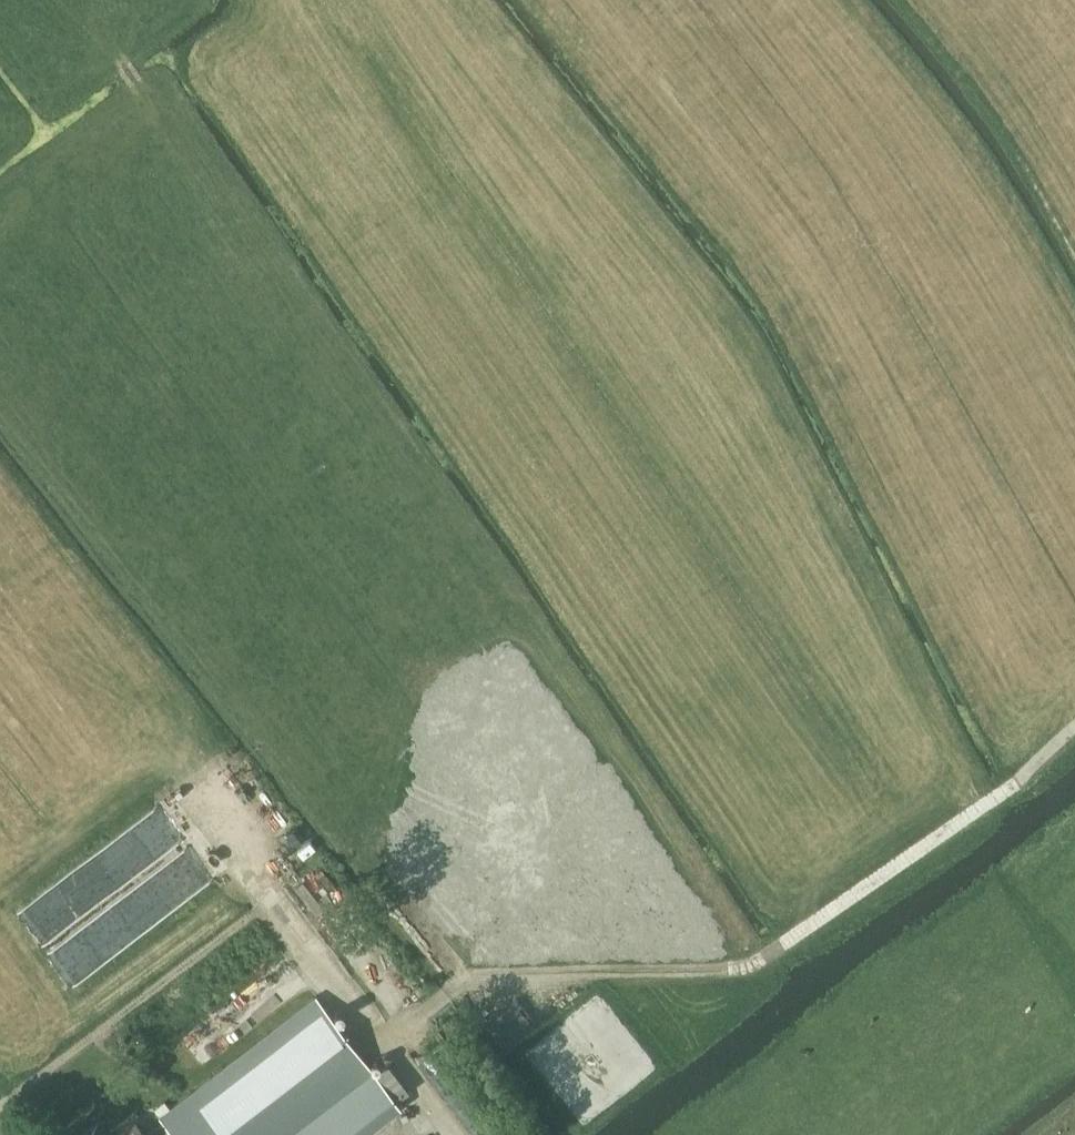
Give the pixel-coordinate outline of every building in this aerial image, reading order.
[(399,1106),(314,995),(157,1116),(161,1121),(143,1134),(132,1120),(113,1134),(170,1134),(171,1134),(172,1134),(362,1134),(399,1106)]
